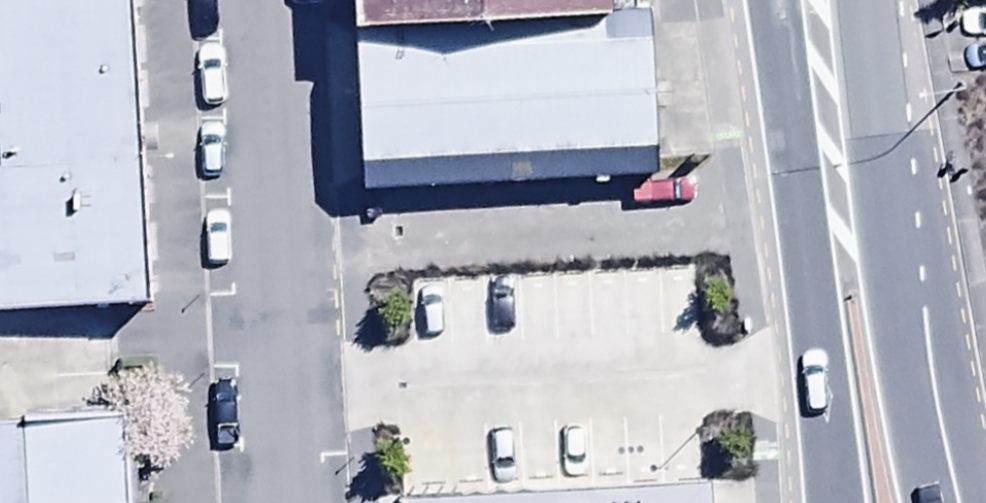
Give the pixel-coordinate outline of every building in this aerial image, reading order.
[(155,321),(139,0),(0,0),(0,329),(155,321)] [(328,31),(596,23),(596,0),(328,0),(328,31)] [(596,23),(328,31),(333,182),(636,173),(632,22),(596,23)] [(395,401),(398,502),(756,502),(752,390),(395,401)] [(0,440),(0,502),(183,502),(180,433),(0,440)]
